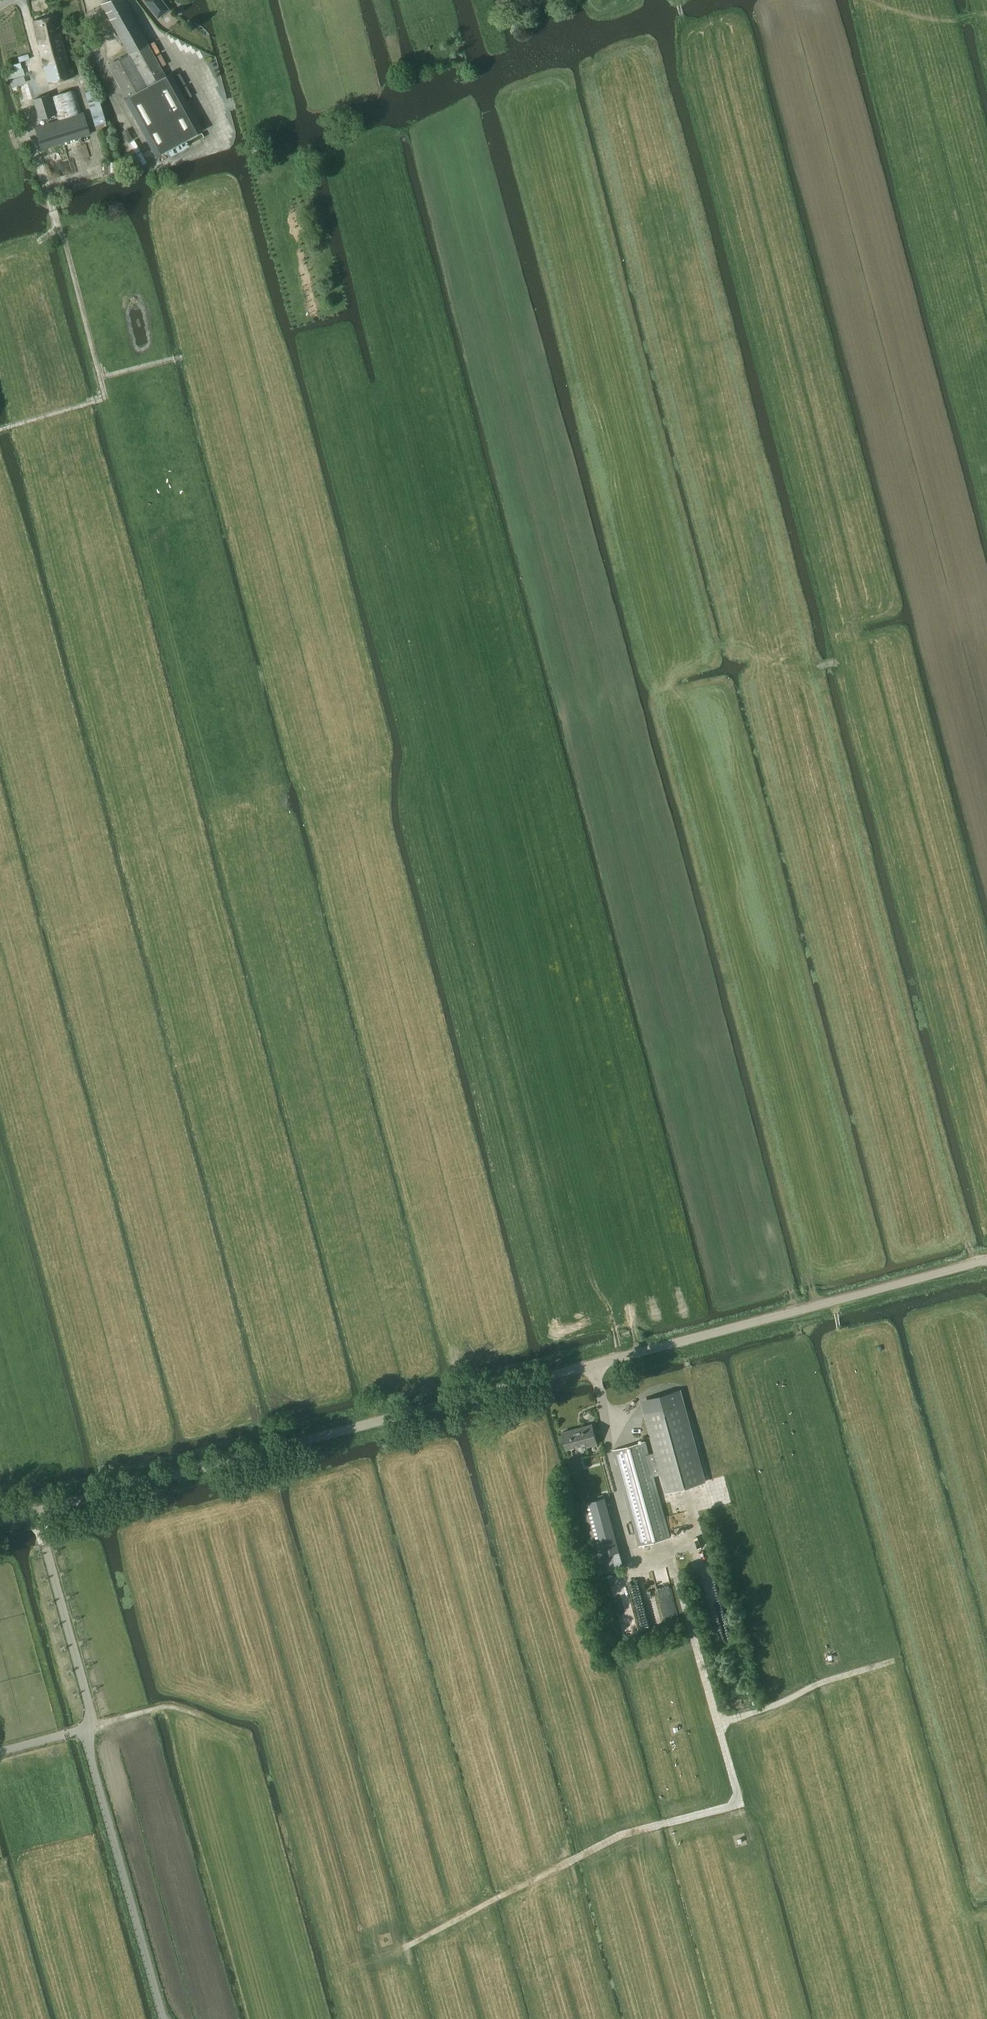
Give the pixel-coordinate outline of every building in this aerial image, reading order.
[(165,75),(124,0),(108,0),(101,4),(129,54),(108,65),(125,97),(124,98),(155,155),(202,129),(170,73),(165,75)] [(168,9),(161,0),(144,0),(157,18),(168,9)] [(56,15),(32,21),(37,40),(46,38),(45,35),(60,31),(56,15)] [(46,38),(37,40),(48,83),(74,77),(72,69),(70,69),(60,31),(45,35),(46,38)] [(28,55),(18,58),(20,63),(29,60),(28,55)] [(29,60),(20,63),(11,66),(13,72),(8,74),(10,81),(25,76),(20,63),(29,60)] [(57,118),(81,111),(75,89),(51,96),(57,118)] [(95,125),(106,122),(99,99),(98,99),(95,89),(85,92),(95,125)] [(39,119),(55,114),(49,94),(33,99),(39,119)] [(42,149),(90,134),(83,112),(35,127),(42,149)] [(644,1441),(614,1450),(640,1545),(670,1537),(654,1476),(662,1474),(667,1492),(704,1482),(683,1403),(680,1404),(676,1392),(649,1399),(653,1411),(646,1413),(656,1452),(648,1454),(644,1441)] [(586,1446),(597,1443),(592,1424),(562,1432),(566,1448),(586,1443),(586,1446)]
